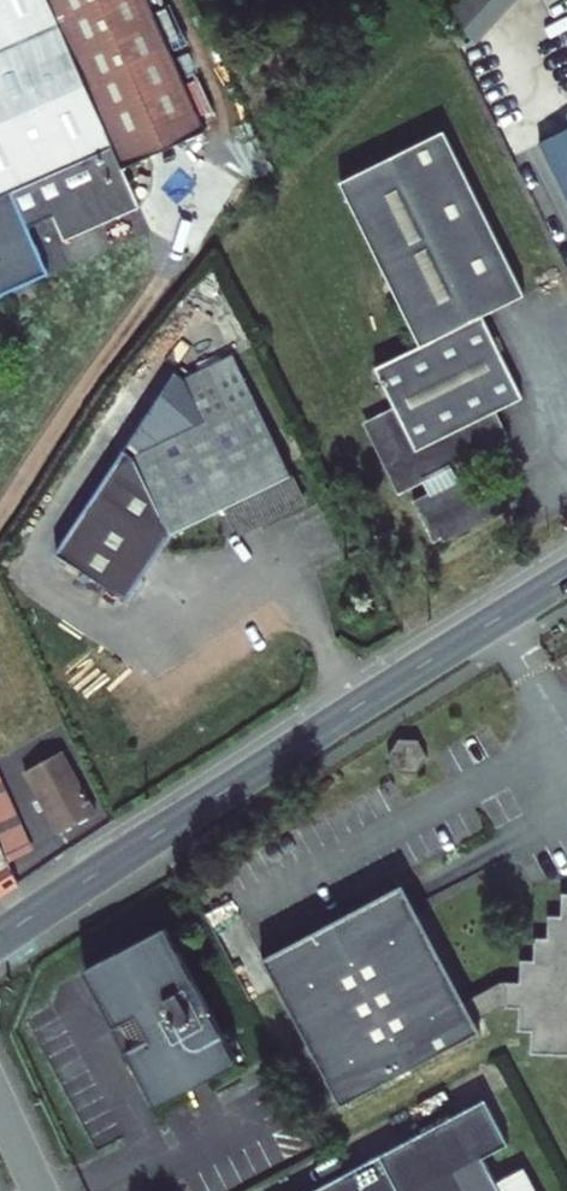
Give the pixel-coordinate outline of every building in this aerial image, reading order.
[(53,276),(32,229),(56,218),(67,243),(144,210),(127,172),(209,135),(150,0),(0,0),(0,300),(53,276)] [(445,23),(480,95),(496,87),(476,46),(520,0),(467,0),(445,23)] [(566,193),(566,129),(542,142),(566,193)] [(412,507),(432,546),(522,506),(517,495),(512,484),(488,495),(478,474),(461,481),(453,465),(512,442),(497,413),(525,400),(483,316),(526,298),(449,133),(343,185),(423,348),(377,370),(396,410),(366,426),(398,491),(420,480),(430,498),(412,507)] [(206,424),(193,429),(230,512),(237,532),(305,500),(237,358),(188,382),(206,424)] [(206,424),(188,382),(177,375),(127,452),(133,455),(193,429),(206,424)] [(193,429),(133,455),(127,452),(58,556),(130,605),(152,572),(174,539),(230,512),(193,429)] [(419,744),(395,742),(385,760),(397,781),(418,779),(428,762),(419,744)] [(27,781),(62,835),(97,813),(64,760),(27,781)] [(11,865),(21,859),(30,853),(0,786),(0,839),(11,865)] [(22,891),(11,865),(0,839),(0,905),(22,891)] [(511,1017),(511,993),(504,993),(467,1012),(404,892),(314,939),(318,947),(269,973),(343,1113),(482,1041),(476,1030),(503,1017),(511,1017)] [(524,1038),(539,1038),(539,1062),(566,1062),(566,903),(566,924),(554,924),(554,946),(538,946),(538,968),(524,969),(524,993),(511,993),(511,1017),(524,1017),(524,1038)] [(110,974),(97,980),(135,1052),(127,1057),(156,1113),(238,1071),(167,934),(118,959),(122,967),(110,974)] [(295,949),(265,965),(269,973),(318,947),(314,939),(295,949)] [(469,1178),(495,1162),(471,1116),(368,1170),(327,1190),(476,1190),(469,1178)]
